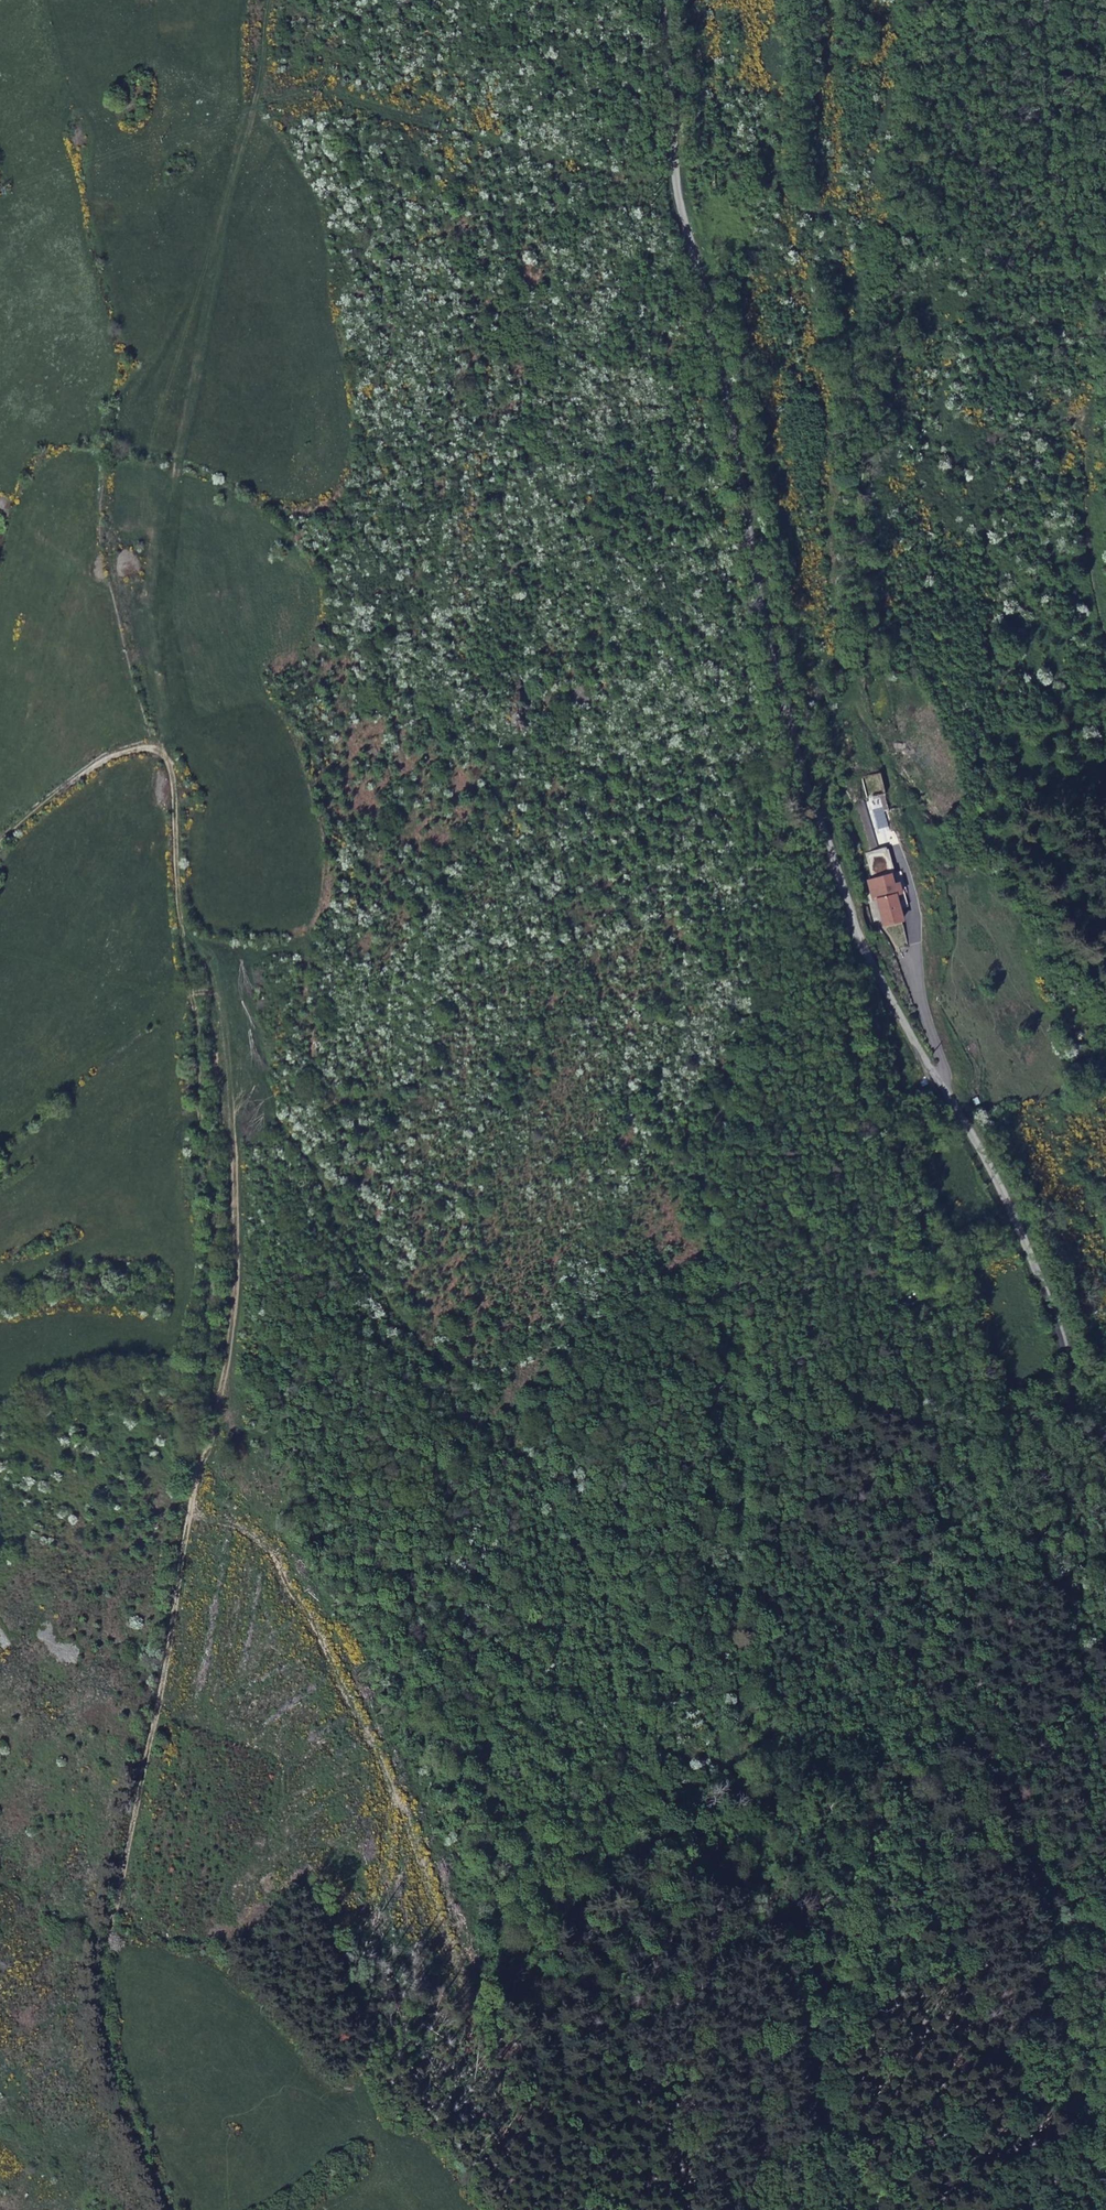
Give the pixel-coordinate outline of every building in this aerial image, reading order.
[(885,927),(902,922),(899,910),(896,896),(902,894),(899,885),(897,885),(894,876),(887,849),(866,854),(873,881),(869,882),(874,901),(879,900),(885,927)] [(896,896),(899,910),(908,908),(904,893),(907,893),(902,873),(894,876),(897,885),(899,885),(902,894),(896,896)]
